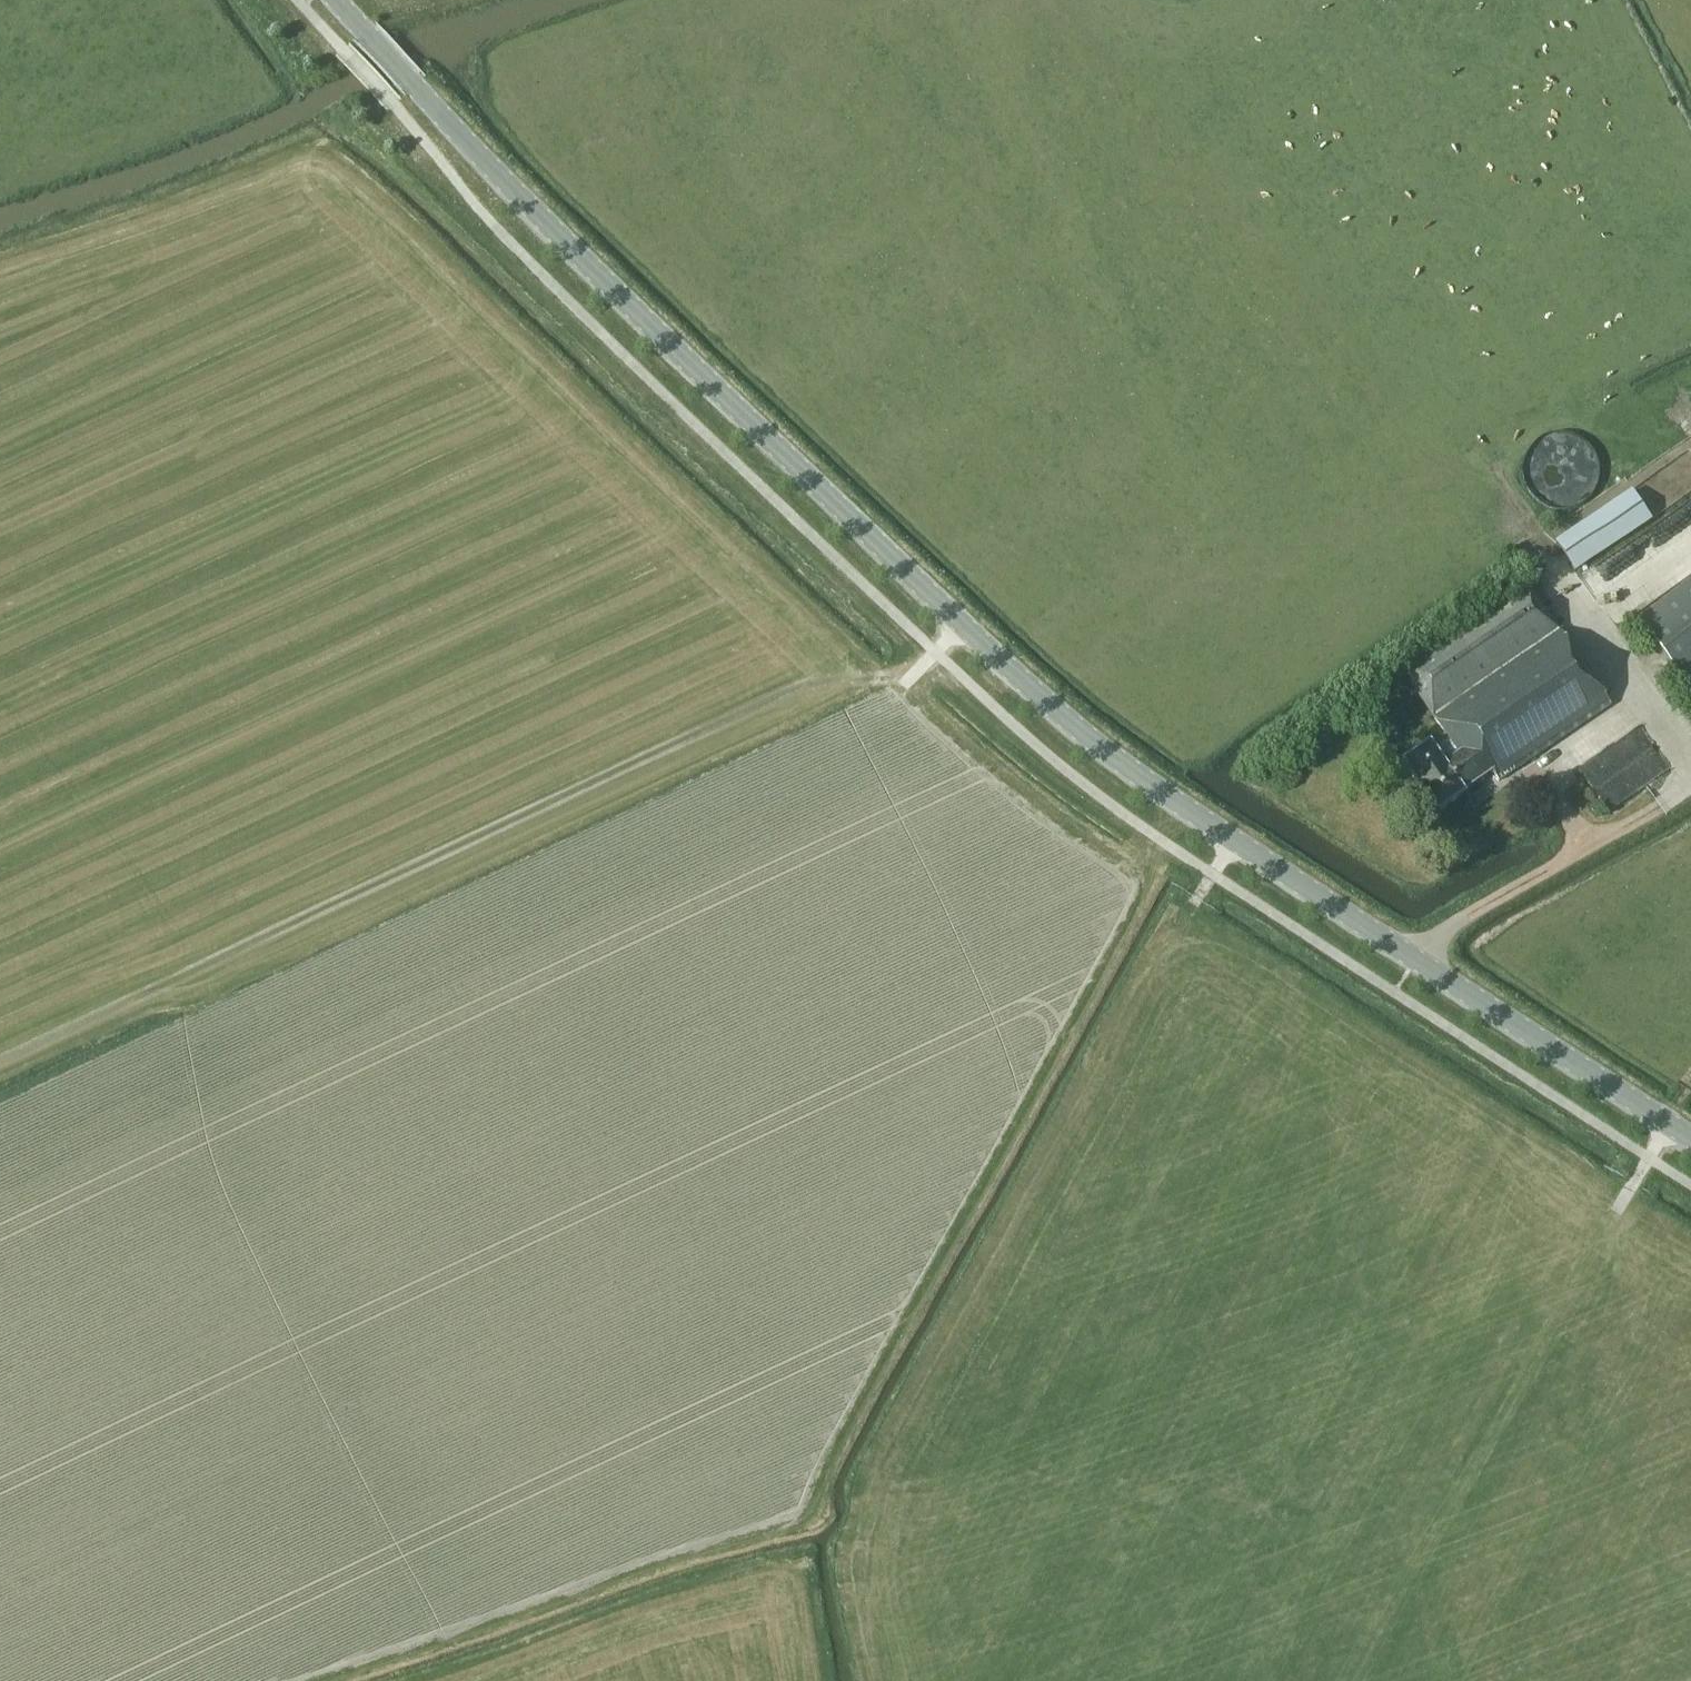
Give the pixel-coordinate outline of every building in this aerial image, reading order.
[(1600,499),(1596,437),(1537,441),(1541,503),(1600,499)] [(1595,570),(1609,590),(1674,543),(1659,523),(1595,570)] [(1637,620),(1690,691),(1690,579),(1637,620)] [(1432,749),(1430,746),(1403,764),(1437,814),(1463,796),(1462,794),(1491,774),(1497,783),(1513,773),(1610,705),(1527,584),(1401,671),(1447,739),(1432,749)] [(1644,726),(1585,768),(1611,803),(1669,762),(1644,726)] [(1563,741),(1542,755),(1555,774),(1576,760),(1563,741)]
